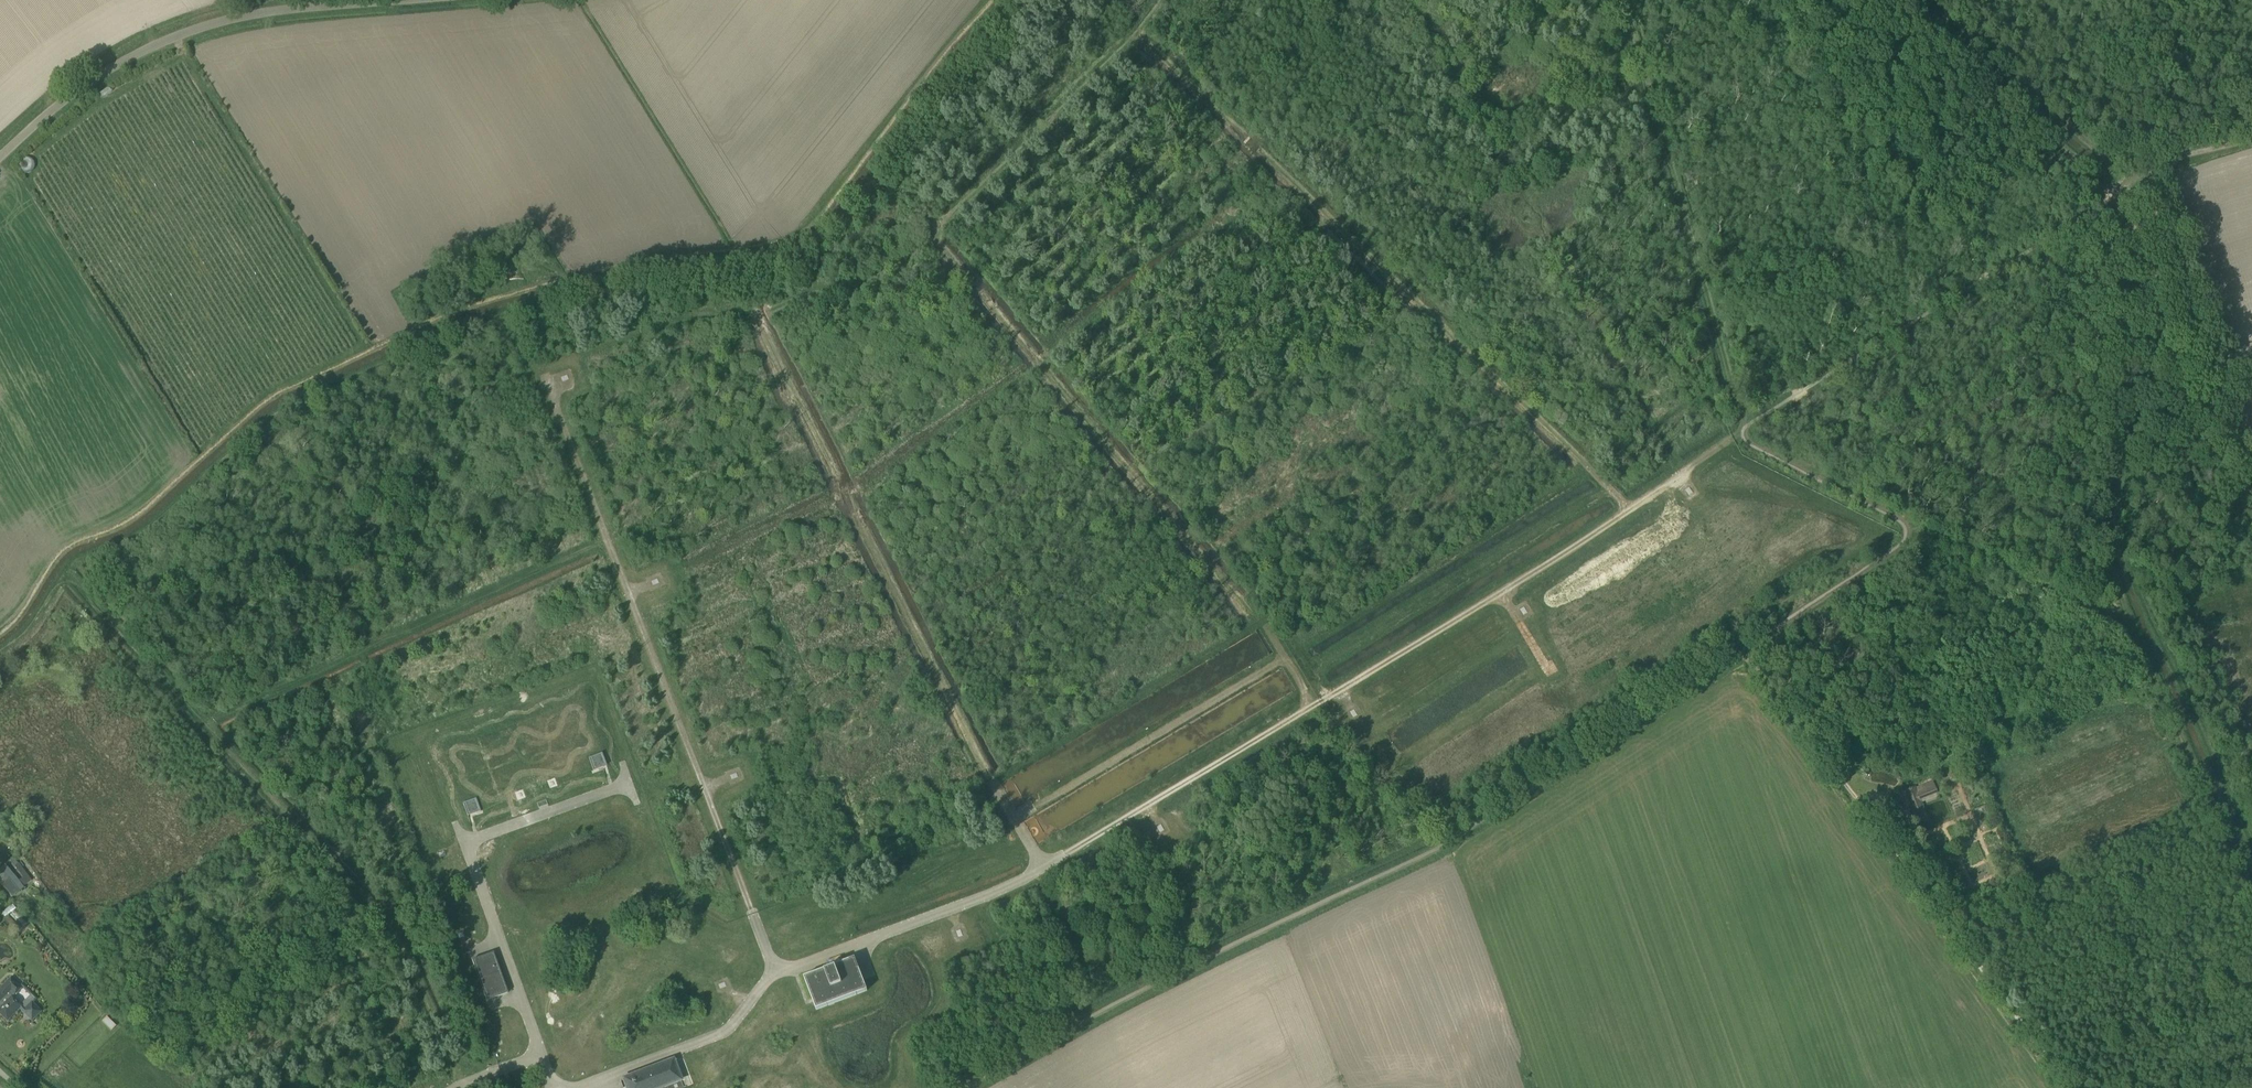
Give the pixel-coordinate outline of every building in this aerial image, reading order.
[(602,752),(589,757),(593,770),(607,765),(602,752)] [(1978,778),(1973,766),(1965,769),(1970,781),(1978,778)] [(1904,791),(1913,813),(1924,808),(1922,803),(1939,796),(1935,785),(1933,786),(1931,781),(1916,788),(1915,786),(1904,791)] [(476,798),(464,802),(468,815),(481,811),(476,798)] [(83,818),(72,802),(62,810),(66,816),(70,814),(75,821),(77,820),(78,821),(83,818)] [(1924,821),(1922,813),(1908,816),(1910,825),(1924,821)] [(0,869),(0,882),(12,897),(19,892),(0,869)] [(1362,943),(1356,930),(1344,935),(1351,948),(1362,943)] [(472,960),(486,1000),(507,993),(493,952),(472,960)] [(855,959),(804,978),(816,1009),(867,990),(855,959)] [(1386,971),(1370,978),(1375,989),(1391,981),(1386,971)] [(39,1013),(41,1011),(31,1002),(25,1008),(13,996),(20,989),(10,979),(0,989),(0,1014),(7,1021),(19,1008),(31,1021),(39,1013)] [(677,1072),(673,1060),(622,1079),(626,1087),(660,1087),(680,1080),(677,1072)]
